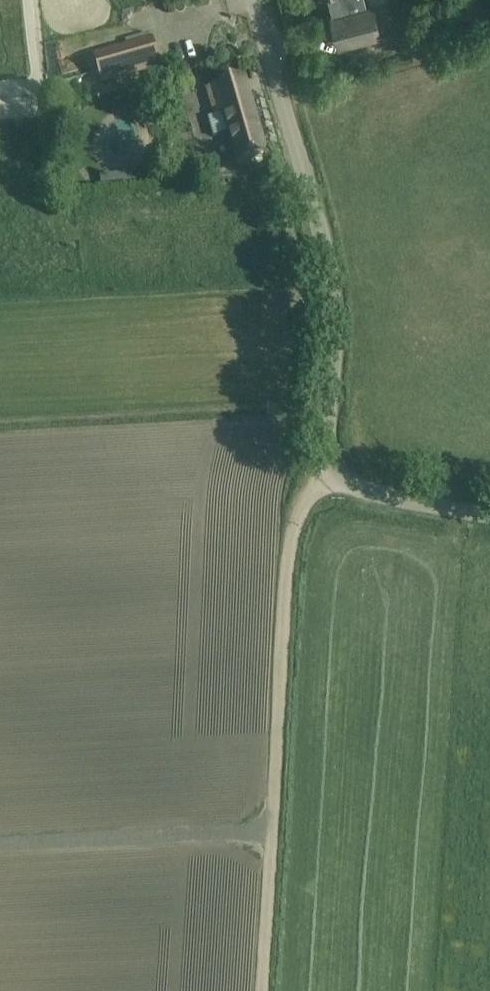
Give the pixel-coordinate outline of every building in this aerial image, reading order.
[(337,17),(353,13),(350,0),(329,0),(334,18),(337,17)] [(373,8),(353,13),(337,17),(344,45),(380,35),(373,8)] [(397,32),(402,51),(415,47),(410,28),(397,32)] [(154,43),(96,59),(102,82),(160,66),(154,43)] [(259,125),(246,78),(207,90),(215,116),(209,118),(214,137),(230,132),(239,164),(249,161),(268,155),(262,134),(260,135),(258,125),(259,125)] [(186,175),(182,158),(171,160),(174,177),(186,175)] [(100,184),(129,183),(129,172),(100,173),(100,184)]
